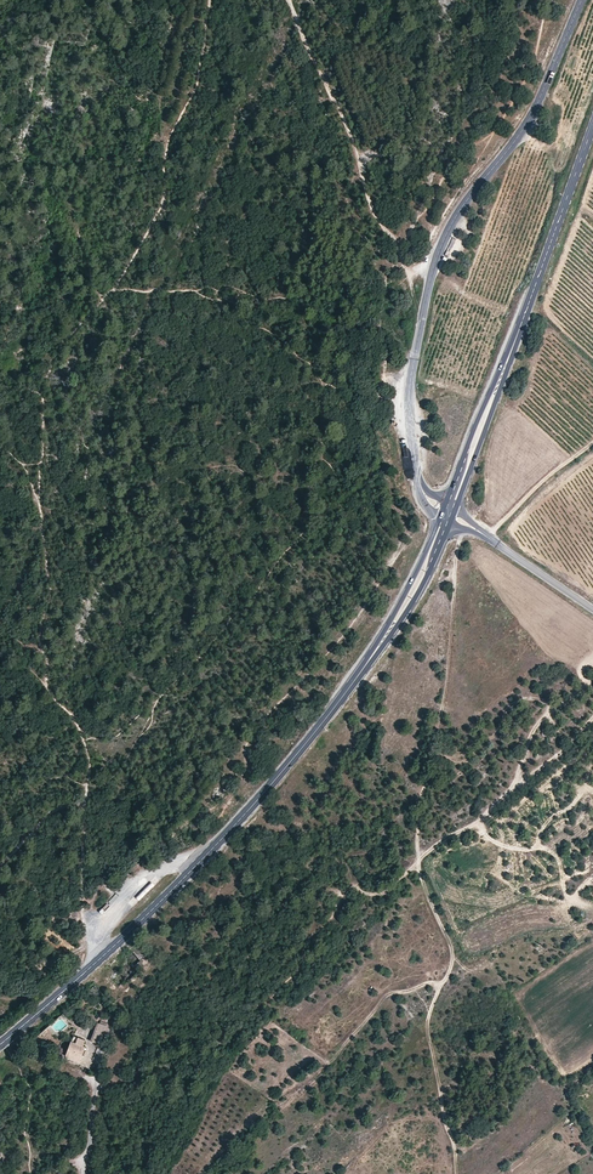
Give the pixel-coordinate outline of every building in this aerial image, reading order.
[(183,98),(183,95),(175,93),(173,104),(180,106),(181,102),(184,102),(185,98),(183,98)] [(99,1039),(104,1025),(97,1023),(92,1037),(99,1039)] [(79,1061),(85,1047),(83,1047),(85,1041),(74,1037),(72,1042),(71,1042),(65,1056),(79,1061)]
